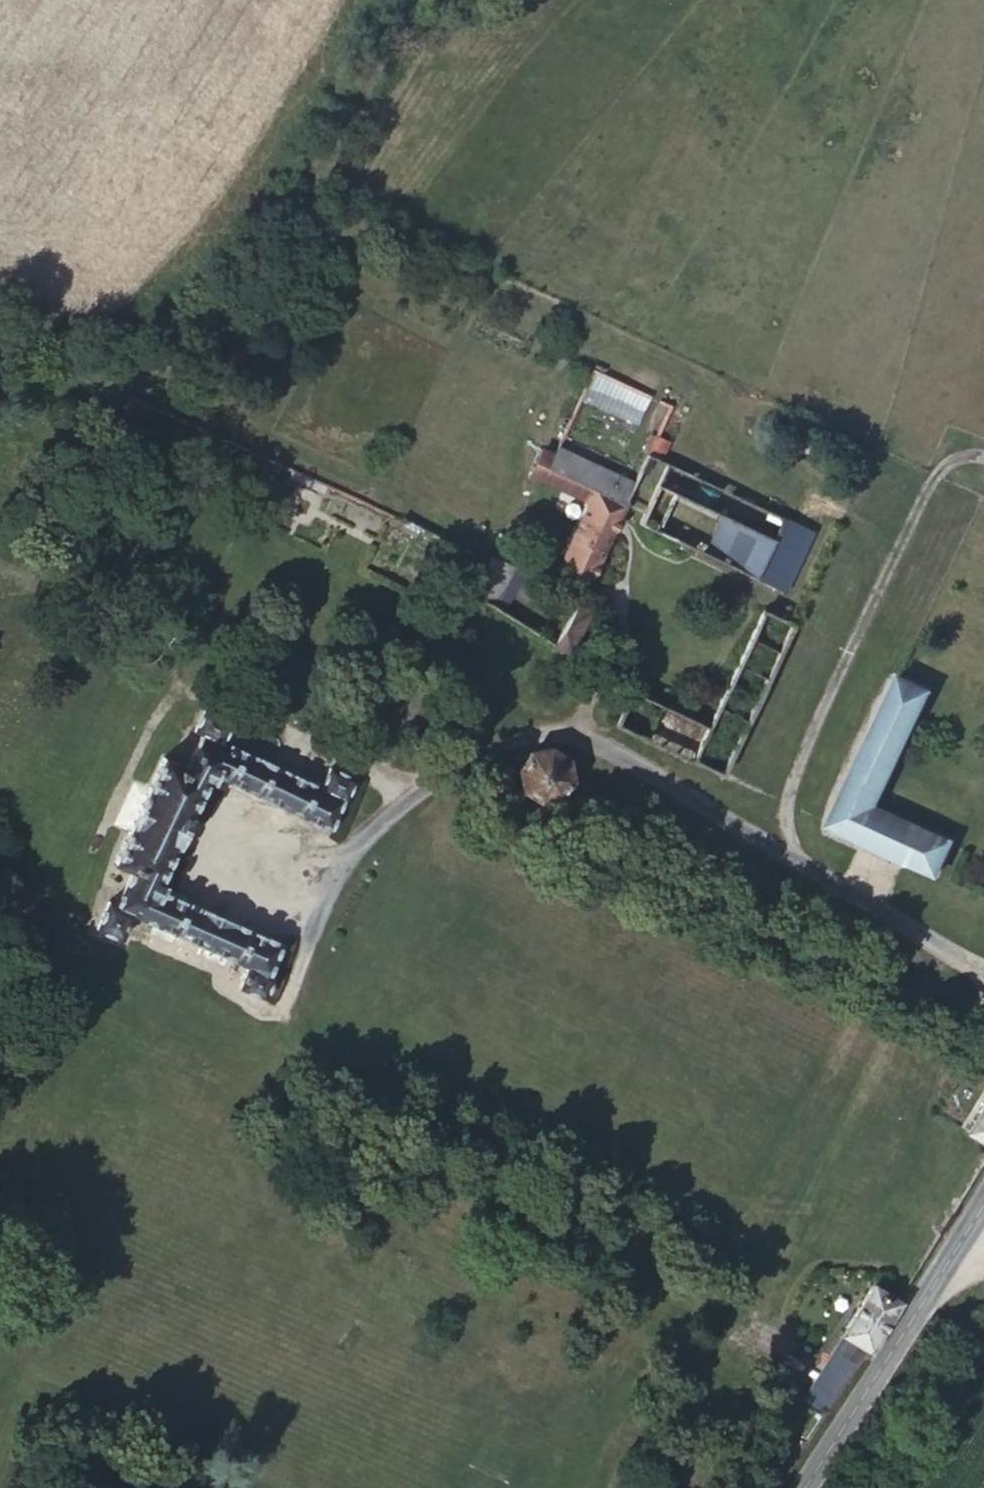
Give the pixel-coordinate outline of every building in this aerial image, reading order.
[(580,399),(637,423),(650,393),(593,370),(580,399)] [(813,526),(647,448),(631,483),(798,559),(813,526)] [(592,488),(624,503),(642,511),(639,520),(786,587),(798,559),(631,483),(630,485),(552,449),(544,466),(592,488)] [(565,500),(583,508),(592,488),(544,466),(535,486),(565,500)] [(592,488),(583,508),(561,558),(592,572),(624,503),(592,488)] [(583,508),(565,500),(543,551),(561,558),(583,508)] [(510,557),(493,549),(470,596),(489,605),(510,557)] [(558,641),(574,649),(593,607),(578,599),(558,641)] [(881,795),(933,680),(901,665),(847,780),(881,795)] [(631,681),(615,715),(722,767),(739,730),(704,714),(674,701),(631,681)] [(353,798),(363,776),(330,761),(323,775),(222,730),(230,713),(204,700),(192,724),(198,727),(185,755),(166,747),(114,858),(133,867),(120,896),(111,893),(98,921),(125,933),(134,912),(242,961),(234,981),(265,994),(276,967),(267,964),(282,932),(165,880),(216,771),(330,821),(343,795),(353,798)] [(548,740),(527,746),(517,766),(524,787),(543,797),(564,790),(574,771),(568,750),(548,740)] [(881,795),(847,780),(829,819),(938,870),(957,830),(881,795)] [(966,1133),(983,1145),(983,1104),(966,1133)] [(847,1333),(855,1337),(871,1348),(879,1353),(910,1302),(877,1282),(847,1333)] [(871,1348),(855,1337),(845,1353),(860,1364),(871,1348)] [(838,1402),(844,1392),(833,1385),(826,1394),(838,1402)]
